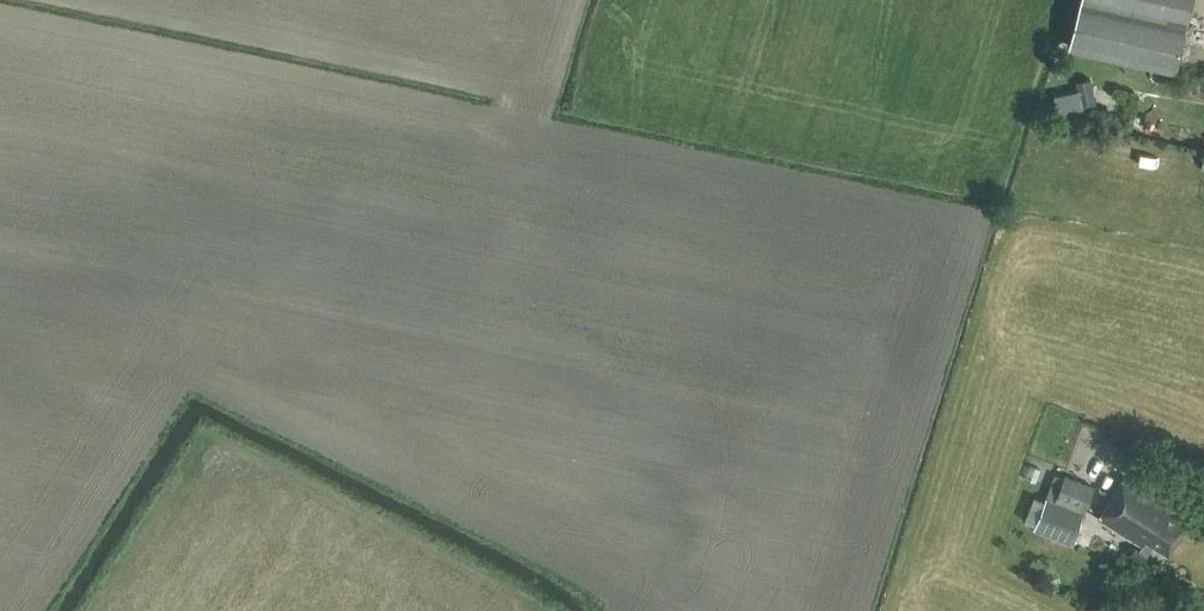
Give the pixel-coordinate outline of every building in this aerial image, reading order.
[(1069,43),(1174,67),(1190,0),(1079,0),(1069,43)] [(1094,486),(1064,474),(1053,501),(1045,497),(1043,501),(1033,497),(1023,521),(1034,525),(1033,528),(1071,544),(1094,486)] [(1167,552),(1187,521),(1166,508),(1169,504),(1125,475),(1099,515),(1142,543),(1138,548),(1133,544),(1127,553),(1142,562),(1148,552),(1147,551),(1153,543),(1167,552)]
